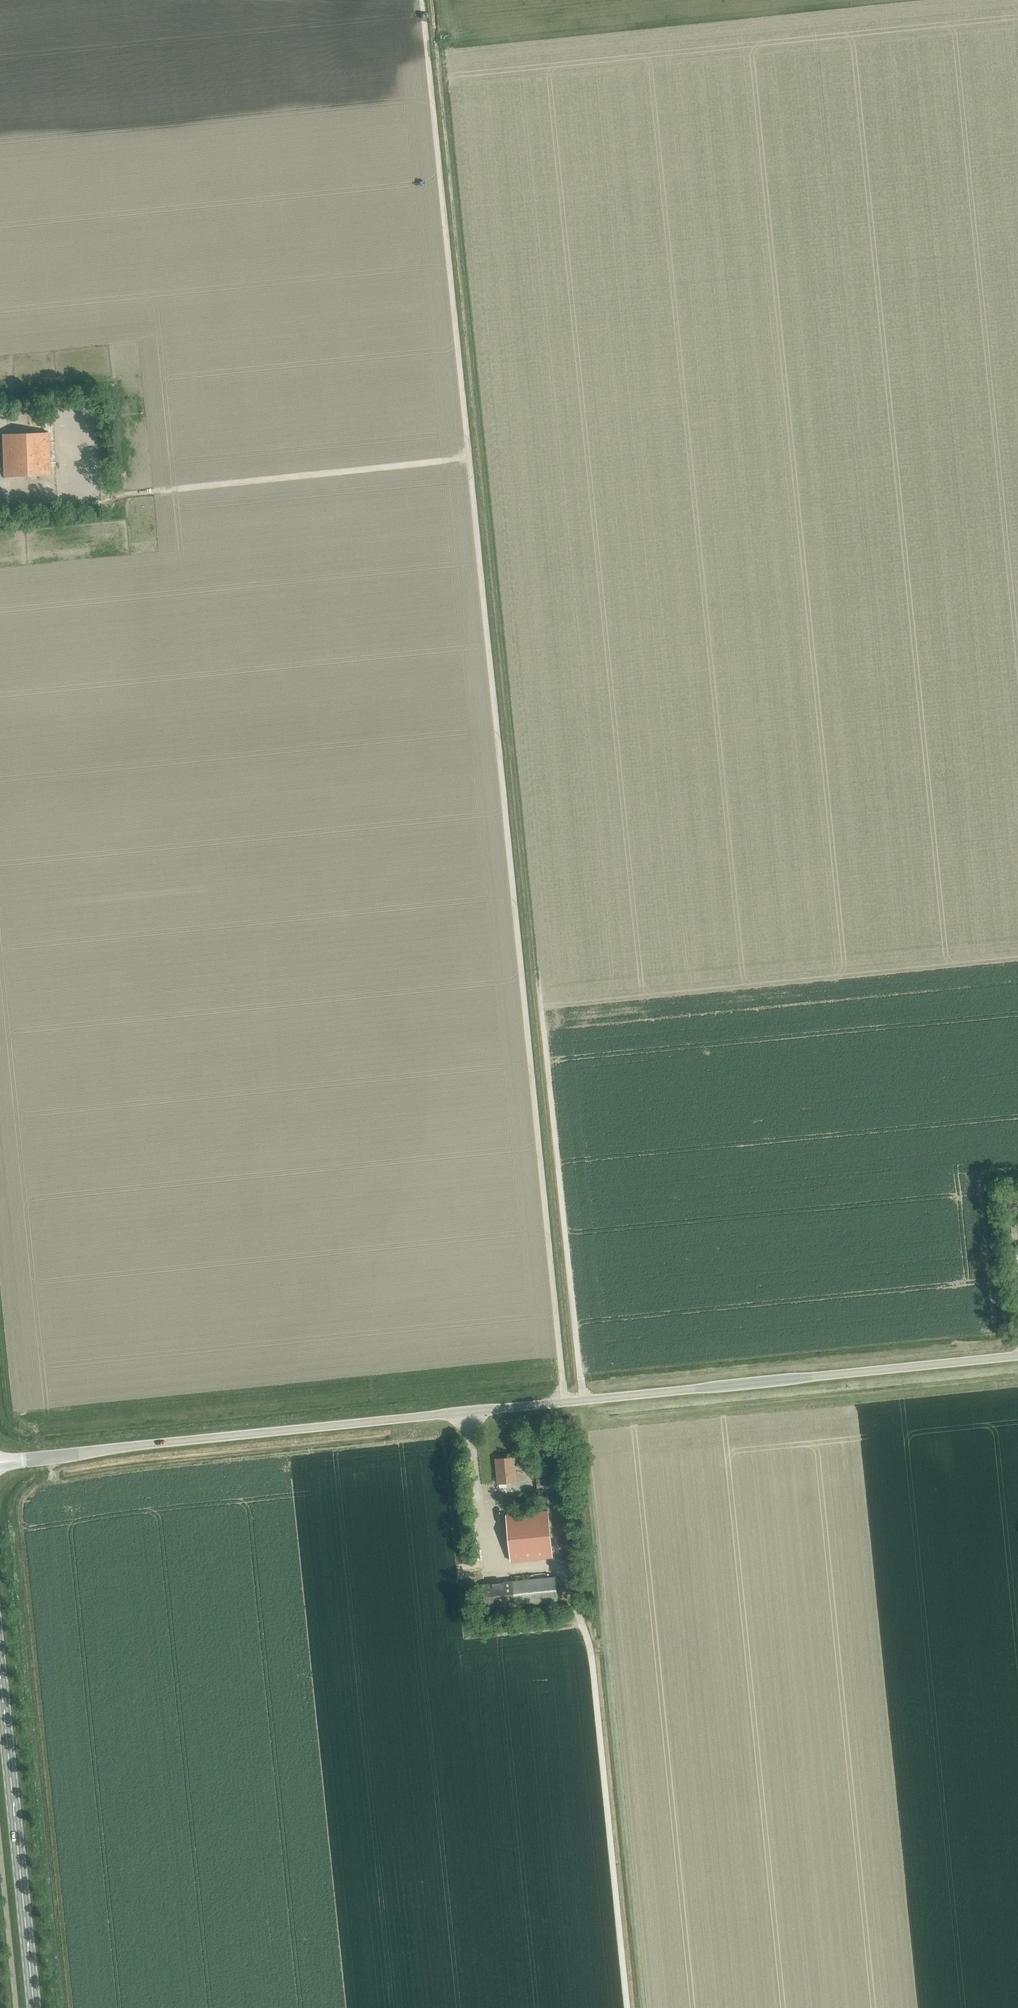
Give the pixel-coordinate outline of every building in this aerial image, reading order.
[(3,476),(50,474),(48,432),(1,435),(3,476)] [(514,1457),(495,1459),(498,1483),(516,1481),(514,1457)] [(536,1479),(537,1491),(557,1490),(556,1478),(536,1479)] [(510,1561),(552,1557),(547,1511),(506,1515),(510,1561)] [(555,1577),(512,1581),(482,1584),(484,1608),(557,1601),(555,1577)]
